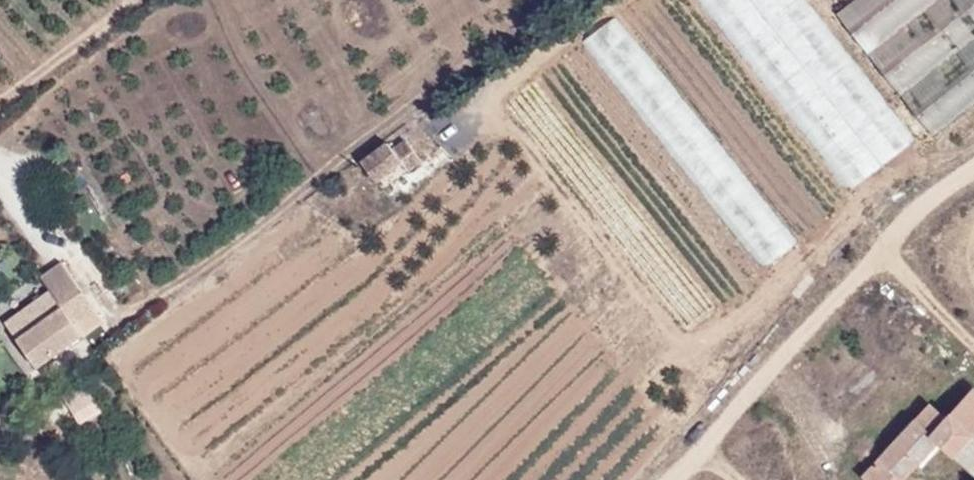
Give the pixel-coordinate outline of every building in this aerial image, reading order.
[(715,9),(728,0),(708,0),(715,9)] [(930,0),(856,0),(840,13),(868,49),(930,0)] [(407,141),(394,150),(402,162),(411,173),(423,164),(407,141)] [(394,150),(389,142),(362,164),(377,180),(402,162),(394,150)] [(61,263),(41,278),(50,291),(62,307),(76,326),(96,311),(61,263)] [(26,333),(62,307),(50,291),(14,318),(26,333)] [(76,326),(62,307),(26,333),(18,339),(37,366),(82,334),(76,326)] [(947,421),(930,405),(864,475),(869,479),(906,479),(904,479),(939,441),(973,472),(973,390),(947,421)]
